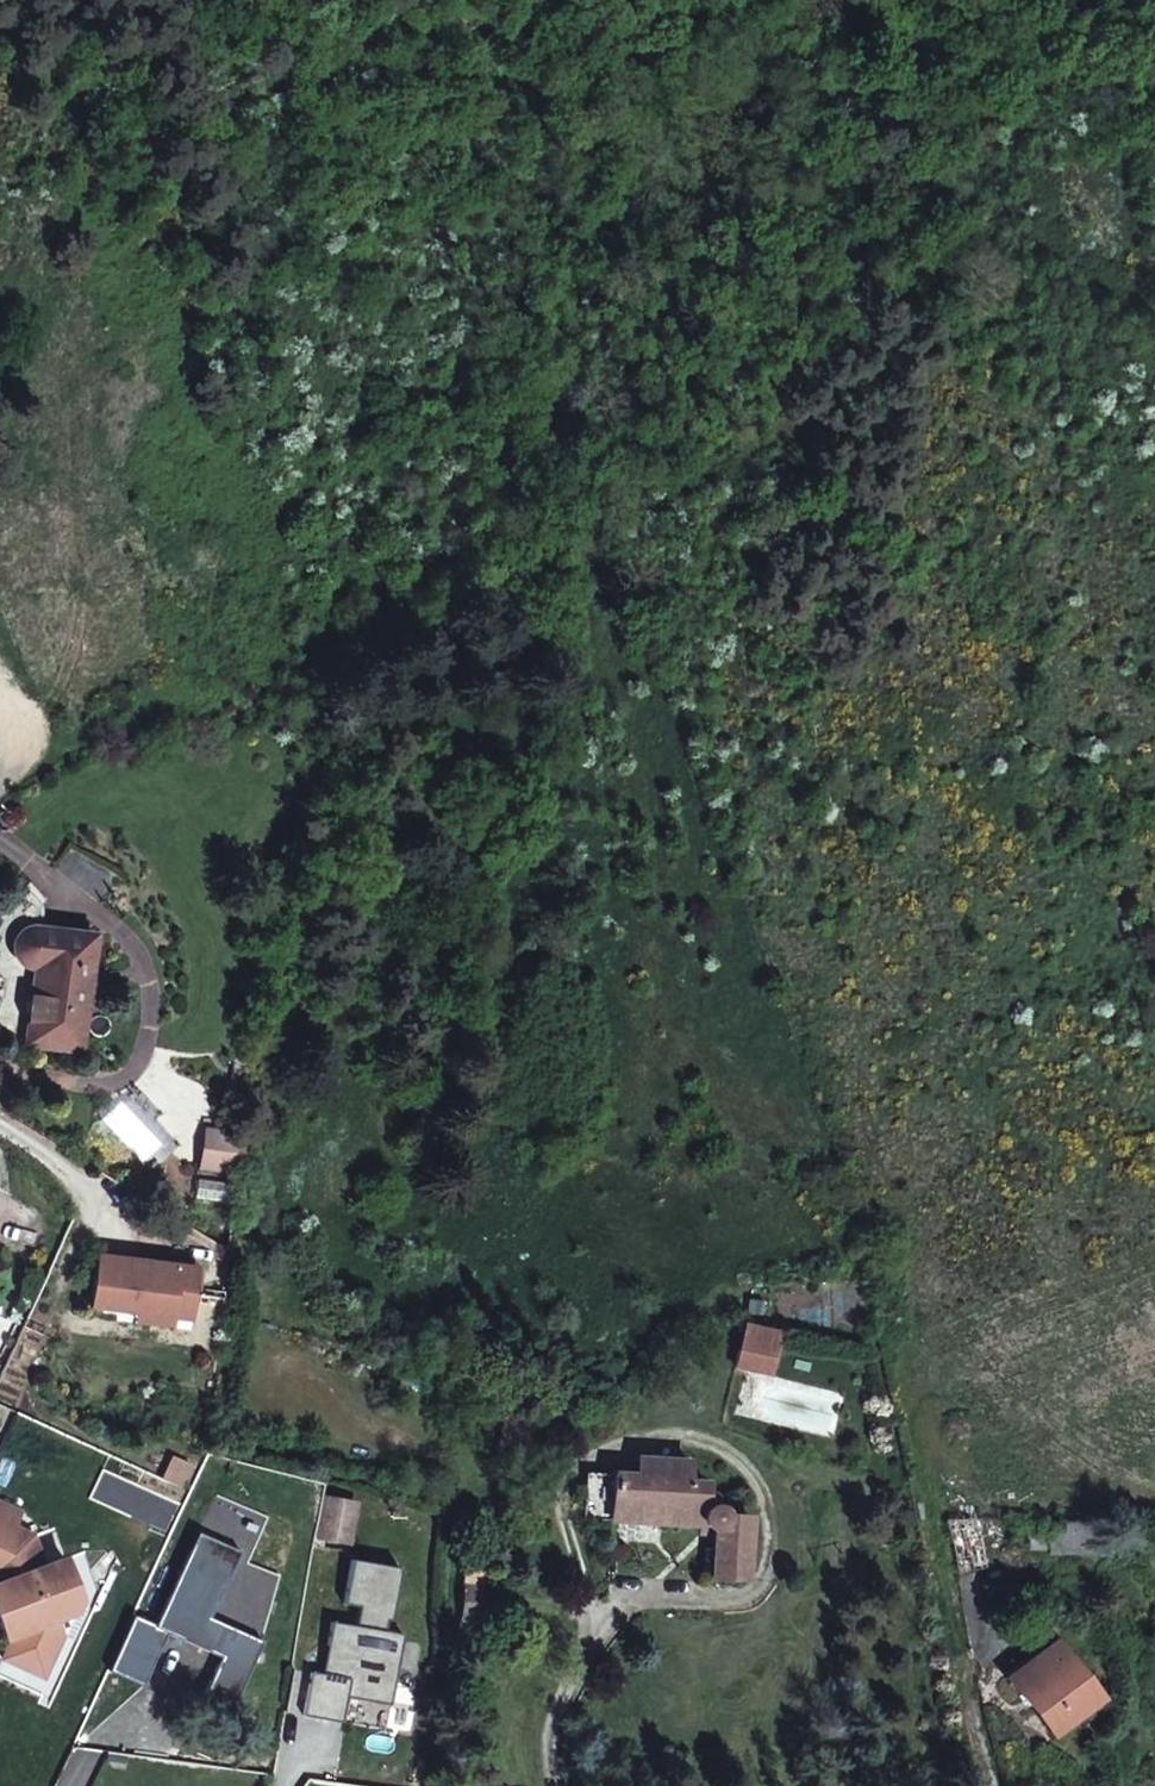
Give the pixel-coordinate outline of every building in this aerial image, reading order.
[(88,1062),(104,950),(49,942),(43,942),(37,943),(32,946),(29,951),(27,956),(27,962),(29,967),(33,972),(38,974),(43,975),(31,1054),(88,1062)] [(246,1137),(207,1133),(205,1151),(244,1156),(246,1137)] [(241,1174),(244,1156),(205,1151),(203,1170),(241,1174)] [(196,1298),(198,1271),(99,1261),(94,1311),(119,1313),(120,1306),(130,1306),(139,1315),(175,1319),(178,1295),(196,1298)] [(194,1321),(196,1298),(178,1295),(175,1319),(194,1321)] [(119,1313),(139,1315),(130,1306),(120,1306),(119,1313)] [(174,1328),(175,1319),(139,1315),(139,1324),(174,1328)] [(765,1371),(773,1331),(743,1325),(735,1366),(765,1371)] [(721,1538),(723,1587),(758,1584),(756,1522),(733,1522),(731,1509),(720,1509),(719,1494),(707,1486),(688,1488),(687,1470),(636,1471),(637,1487),(612,1487),(613,1530),(703,1528),(721,1538)] [(19,1646),(20,1648),(11,1668),(52,1685),(70,1644),(63,1628),(82,1621),(88,1609),(73,1567),(51,1576),(40,1545),(21,1537),(26,1522),(0,1510),(0,1584),(3,1594),(0,1596),(0,1612),(13,1648),(19,1646)] [(1071,1742),(1115,1700),(1071,1647),(1024,1686),(1071,1742)]
